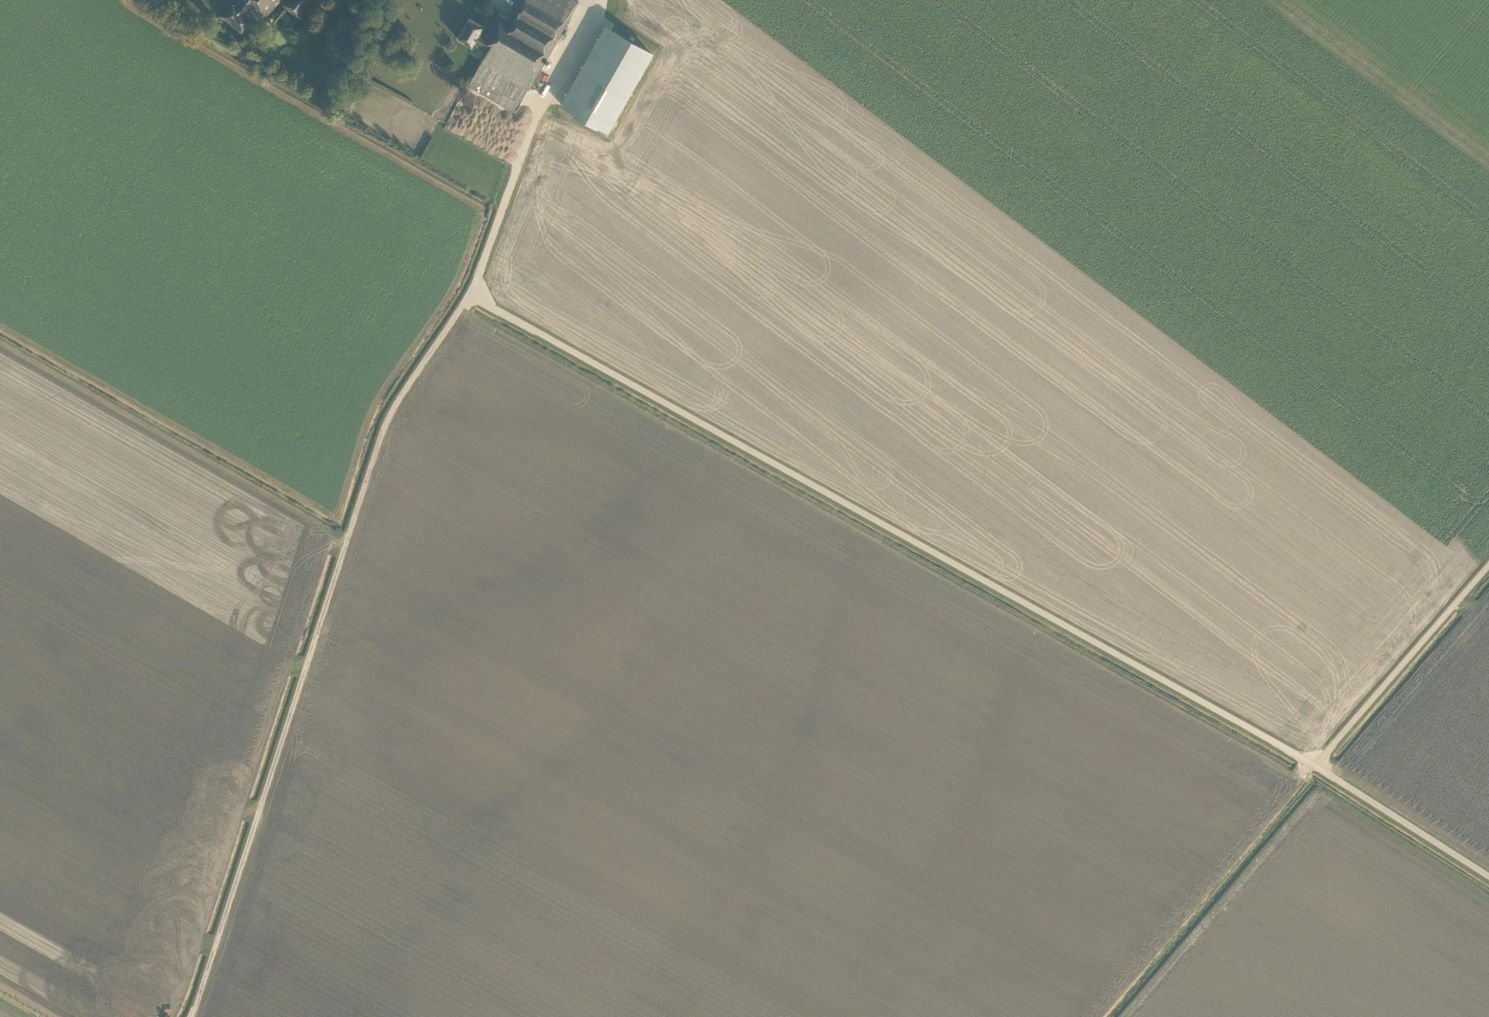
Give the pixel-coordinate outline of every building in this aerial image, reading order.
[(223,16),(241,31),(252,18),(246,14),(251,8),(264,19),(280,1),(300,19),(316,0),(239,0),(235,5),(233,4),(223,16)] [(515,111),(578,1),(577,0),(519,0),(508,17),(499,12),(486,34),(481,31),(484,27),(469,18),(458,38),(472,46),(474,42),(488,50),(468,84),(515,111)] [(559,105),(607,132),(653,52),(605,25),(559,105)]
